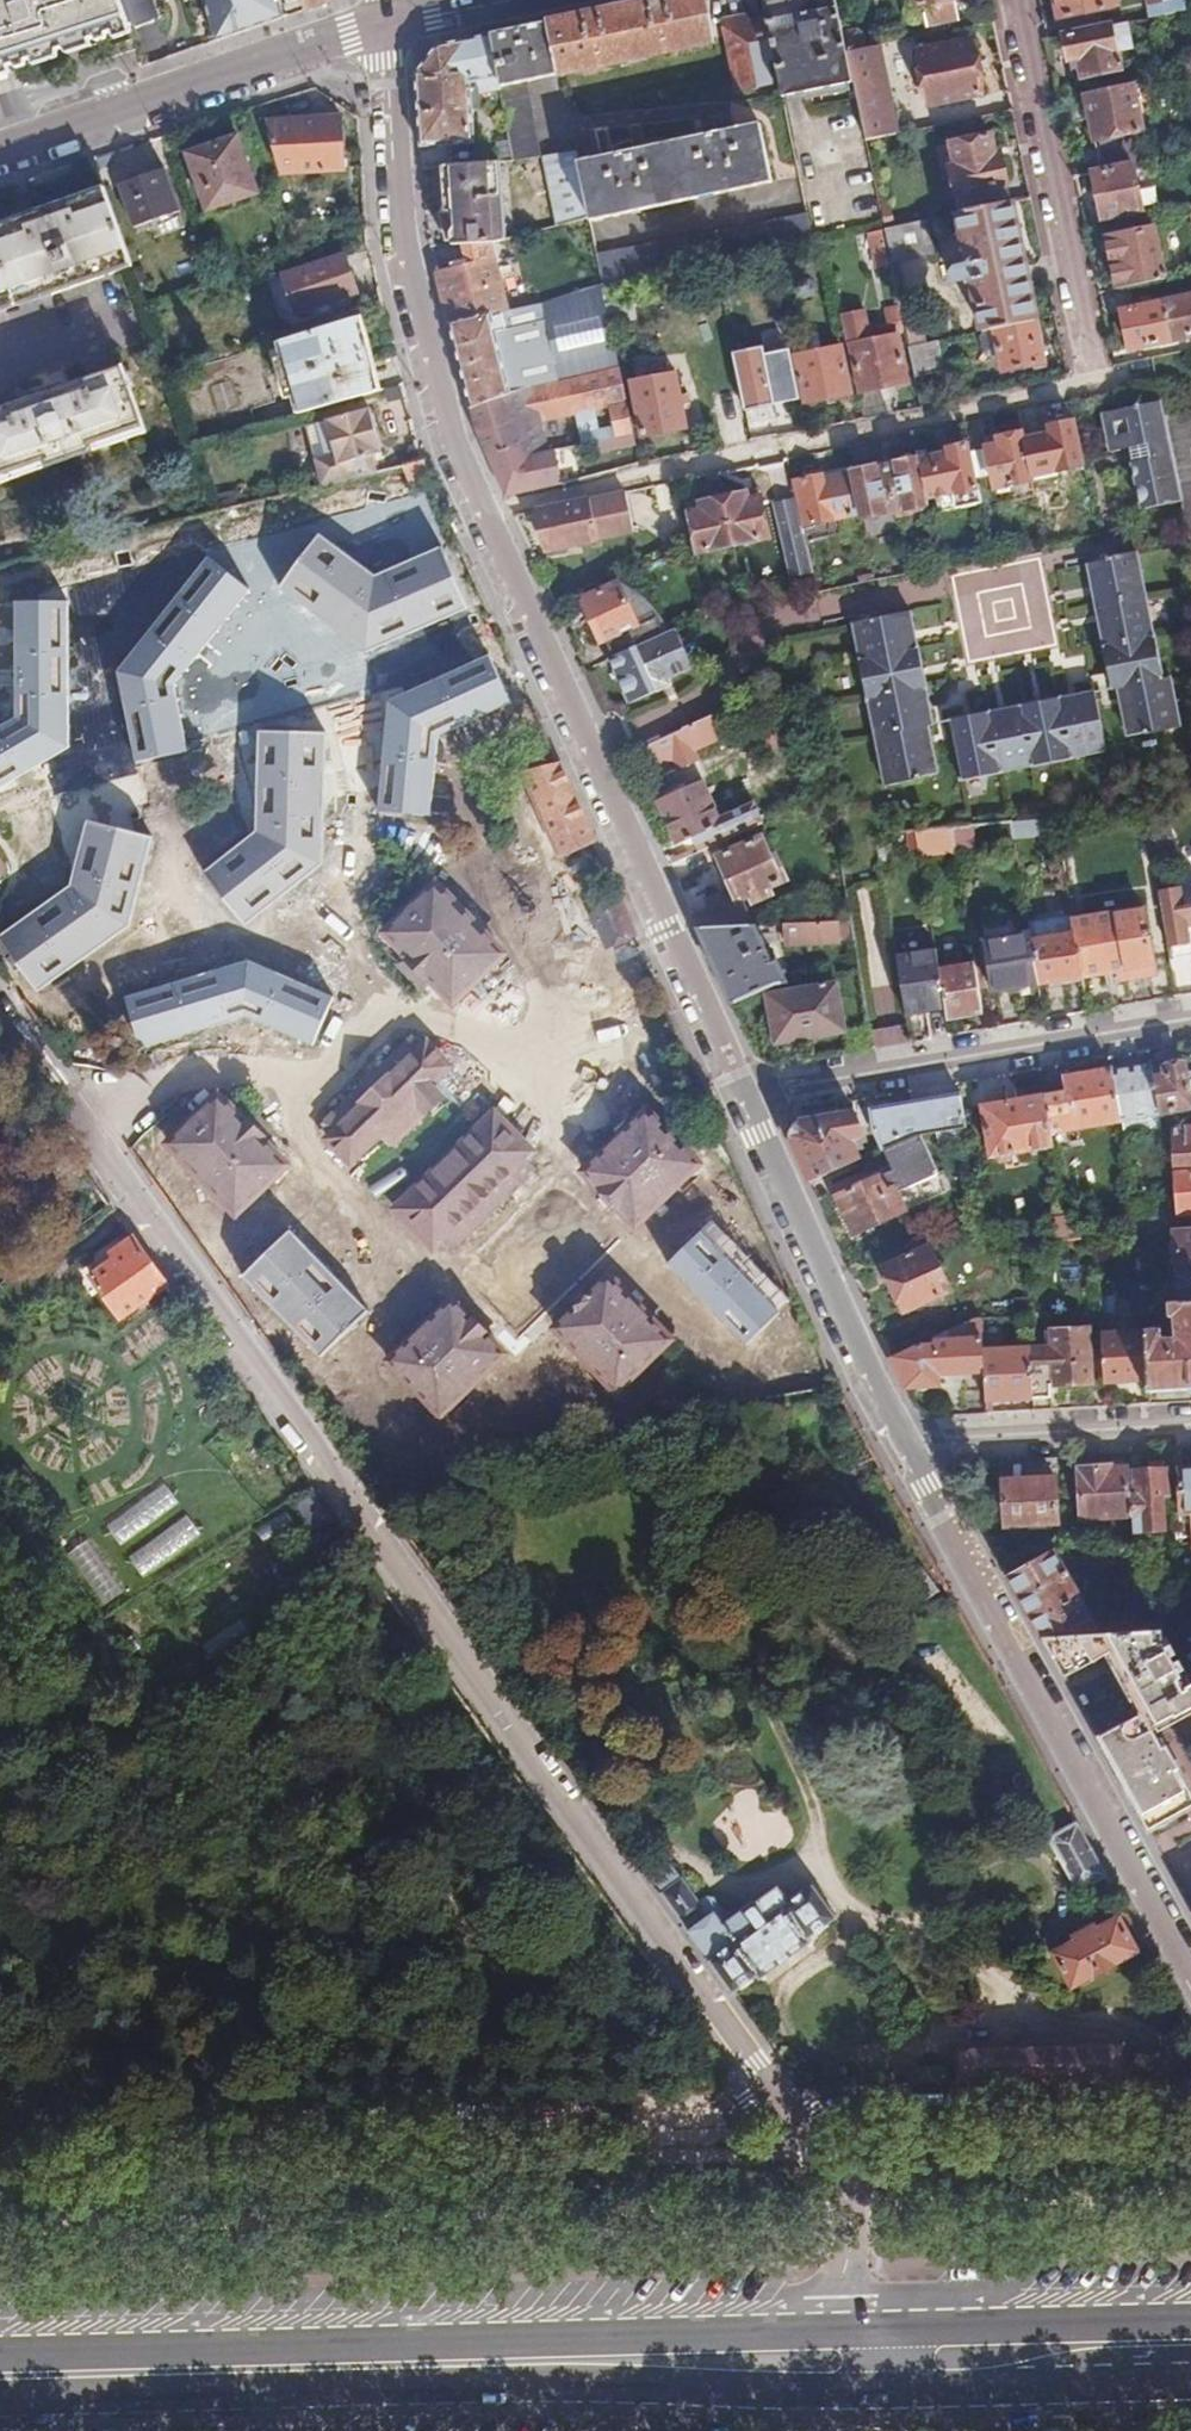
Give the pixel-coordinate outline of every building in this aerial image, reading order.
[(127,27),(119,0),(0,0),(0,72),(127,27)] [(127,27),(161,15),(157,0),(119,0),(127,27)] [(220,43),(282,21),(275,0),(206,0),(220,43)] [(302,14),(329,4),(331,0),(297,0),(302,14)] [(702,0),(649,0),(548,21),(558,72),(710,40),(702,0)] [(778,91),(780,98),(800,93),(781,0),(760,0),(763,15),(772,56),(778,91)] [(843,52),(832,0),(781,0),(800,93),(849,83),(843,52)] [(915,6),(924,5),(927,24),(957,18),(954,0),(914,0),(915,6)] [(1059,17),(1111,7),(1111,4),(1120,2),(1119,0),(1055,0),(1059,17)] [(1186,10),(1184,0),(1144,0),(1147,17),(1186,10)] [(762,58),(772,56),(763,15),(748,18),(746,10),(722,15),(738,87),(767,82),(762,58)] [(514,161),(543,155),(527,79),(558,72),(548,21),(490,33),(496,66),(504,111),(507,128),(514,161)] [(1126,22),(1064,35),(1069,59),(1078,57),(1082,76),(1120,69),(1116,49),(1130,45),(1126,22)] [(496,66),(490,33),(436,45),(417,76),(423,146),(477,142),(469,71),(496,66)] [(989,90),(977,37),(917,49),(929,103),(989,90)] [(849,83),(862,140),(895,132),(876,45),(843,52),(849,83)] [(1105,170),(1134,164),(1139,163),(1133,132),(1144,129),(1135,88),(1087,98),(1095,142),(1099,141),(1105,170)] [(492,130),(507,128),(504,111),(490,113),(492,130)] [(344,172),(341,117),(296,119),(300,175),(344,172)] [(579,157),(589,213),(591,218),(770,183),(759,124),(579,157)] [(955,194),(958,210),(1010,199),(1001,155),(996,156),(991,133),(954,141),(959,163),(952,164),(958,193),(955,194)] [(249,195),(230,137),(188,153),(207,210),(249,195)] [(559,221),(589,213),(579,157),(577,148),(547,154),(559,221)] [(451,212),(452,245),(462,244),(497,238),(507,236),(501,162),(441,166),(445,212),(451,212)] [(1105,170),(1091,172),(1101,217),(1143,208),(1134,164),(1105,170)] [(179,209),(165,168),(120,183),(134,225),(179,209)] [(130,267),(103,188),(25,215),(52,294),(130,267)] [(1010,199),(958,210),(983,328),(995,326),(1034,316),(1010,199)] [(603,284),(770,249),(810,241),(804,211),(597,253),(603,284)] [(52,294),(25,215),(0,223),(0,312),(52,294)] [(924,217),(881,227),(888,262),(921,255),(931,252),(924,217)] [(1117,289),(1165,279),(1154,226),(1106,236),(1117,289)] [(888,262),(881,227),(870,229),(877,265),(888,262)] [(501,257),(497,238),(462,244),(466,259),(453,262),(454,271),(438,275),(449,323),(493,311),(510,306),(497,258),(501,257)] [(353,296),(342,258),(265,282),(276,320),(353,296)] [(621,369),(603,286),(542,300),(553,349),(560,383),(621,369)] [(1165,300),(1172,336),(1190,332),(1190,294),(1165,300)] [(1122,310),(1128,342),(1129,346),(1172,336),(1165,300),(1122,310)] [(838,316),(845,347),(850,346),(860,391),(906,382),(896,335),(891,337),(869,342),(862,310),(838,316)] [(903,333),(898,310),(885,313),(891,337),(896,335),(903,333)] [(493,311),(449,323),(468,411),(512,394),(504,359),(493,311)] [(377,390),(358,316),(278,341),(296,412),(377,390)] [(1043,360),(1034,316),(995,326),(1000,346),(1004,368),(1043,360)] [(995,326),(983,328),(979,329),(985,349),(1000,346),(995,326)] [(942,370),(936,340),(906,347),(912,377),(942,370)] [(732,348),(743,406),(798,395),(788,344),(763,349),(762,342),(732,348)] [(849,393),(840,345),(794,354),(804,402),(849,393)] [(504,359),(512,394),(560,383),(553,349),(504,359)] [(120,366),(0,409),(0,480),(142,430),(120,366)] [(634,434),(621,369),(560,383),(512,394),(468,411),(474,432),(489,464),(550,451),(544,426),(566,417),(614,405),(616,416),(590,422),(590,429),(563,434),(566,448),(587,444),(634,434)] [(686,430),(675,375),(631,384),(642,440),(686,430)] [(1183,500),(1164,417),(1160,399),(1102,410),(1111,449),(1133,446),(1156,442),(1159,457),(1136,462),(1132,462),(1143,507),(1183,500)] [(317,485),(372,472),(368,456),(380,453),(368,409),(323,422),(331,451),(335,465),(314,471),(317,485)] [(1190,538),(1190,411),(1164,417),(1183,500),(1190,538)] [(1027,472),(1081,461),(1072,414),(1038,419),(1040,428),(1019,432),(1027,472)] [(1027,472),(1019,432),(985,439),(987,449),(992,474),(995,486),(1029,479),(1027,472)] [(637,447),(634,434),(587,444),(593,465),(607,462),(606,454),(637,447)] [(913,451),(914,458),(923,501),(949,496),(952,508),(977,503),(972,478),(967,452),(964,440),(949,443),(950,450),(928,455),(926,447),(913,451)] [(1133,446),(1136,462),(1159,457),(1156,442),(1133,446)] [(992,474),(987,449),(967,452),(972,478),(992,474)] [(489,464),(506,496),(564,482),(556,450),(550,451),(489,464)] [(310,458),(314,471),(335,465),(331,451),(310,458)] [(883,463),(893,515),(924,508),(923,501),(914,458),(883,463)] [(431,480),(422,460),(402,465),(408,486),(431,480)] [(861,522),(893,515),(883,463),(851,469),(852,472),(860,516),(861,522)] [(860,516),(852,472),(790,484),(793,500),(799,529),(860,516)] [(758,489),(748,491),(750,500),(760,499),(758,489)] [(624,490),(589,498),(537,509),(546,550),(633,531),(624,490)] [(723,496),(733,544),(768,536),(760,499),(750,500),(748,491),(723,496)] [(696,551),(733,544),(723,496),(695,501),(696,511),(688,513),(696,551)] [(769,504),(784,577),(785,582),(809,578),(799,529),(793,500),(769,504)] [(696,511),(695,501),(686,503),(688,513),(696,511)] [(318,535),(278,587),(363,653),(468,609),(440,547),(371,574),(318,535)] [(1160,676),(1133,547),(1101,554),(1103,558),(1083,562),(1109,689),(1116,688),(1125,732),(1142,728),(1143,731),(1179,723),(1168,674),(1160,676)] [(116,672),(133,762),(185,749),(175,683),(249,590),(206,556),(116,672)] [(637,626),(648,621),(629,576),(617,582),(637,626)] [(602,643),(607,657),(655,635),(648,621),(637,626),(617,582),(580,599),(600,643),(602,643)] [(14,602),(14,718),(0,726),(0,787),(69,749),(69,601),(14,602)] [(909,630),(905,612),(849,624),(883,784),(919,777),(918,774),(935,771),(925,722),(927,722),(926,710),(922,711),(921,704),(924,704),(918,672),(914,672),(913,663),(916,662),(911,635),(907,635),(906,630),(909,630)] [(655,635),(607,657),(627,702),(655,688),(654,684),(659,680),(652,665),(659,660),(667,677),(689,666),(672,628),(655,635)] [(385,700),(375,810),(428,816),(439,734),(510,702),(488,655),(385,700)] [(671,685),(667,677),(659,660),(652,665),(659,680),(654,684),(655,688),(657,692),(671,685)] [(1103,746),(1092,688),(1074,691),(1075,695),(1064,698),(1063,693),(1040,699),(1041,702),(1031,705),(1029,701),(1005,705),(1005,710),(998,712),(996,707),(970,713),(970,717),(961,719),(959,715),(949,717),(961,776),(1103,746)] [(712,714),(645,743),(655,764),(674,756),(679,767),(698,759),(694,748),(722,736),(712,714)] [(253,831),(204,871),(244,926),(322,864),(322,731),(256,730),(253,831)] [(554,761),(520,775),(559,858),(591,841),(554,761)] [(689,837),(697,853),(727,840),(700,779),(655,799),(674,843),(689,837)] [(1053,820),(1008,825),(1011,840),(1056,835),(1053,820)] [(151,838),(87,821),(69,888),(0,936),(0,948),(36,994),(129,925),(151,838)] [(953,853),(949,828),(912,832),(916,858),(953,853)] [(693,918),(698,928),(751,925),(739,899),(750,894),(754,903),(770,895),(767,887),(786,877),(775,855),(770,857),(761,836),(717,856),(731,884),(707,896),(714,909),(693,918)] [(600,852),(569,864),(578,890),(610,877),(600,852)] [(503,954),(433,882),(386,932),(412,959),(400,969),(418,988),(429,976),(455,1002),(503,954)] [(634,939),(618,903),(590,914),(605,951),(634,939)] [(1142,907),(1070,919),(1072,934),(1080,977),(1122,970),(1124,978),(1153,972),(1142,907)] [(851,933),(849,920),(786,923),(787,944),(837,942),(837,934),(851,933)] [(698,928),(731,1004),(774,982),(766,963),(772,960),(757,925),(751,925),(698,928)] [(1029,940),(1027,932),(983,939),(992,992),(1036,985),(1029,940)] [(1029,940),(1036,985),(1080,977),(1072,934),(1029,940)] [(943,1008),(936,970),(935,960),(896,967),(904,1015),(943,1008)] [(246,961),(122,996),(140,1049),(245,1017),(311,1044),(335,998),(246,961)] [(981,1012),(972,963),(936,970),(943,1008),(945,1018),(981,1012)] [(843,1031),(835,985),(768,997),(776,1041),(843,1031)] [(424,1041),(421,1044),(328,1132),(324,1136),(352,1166),(383,1140),(392,1149),(448,1099),(430,1083),(447,1065),(424,1041)] [(1157,1114),(1190,1111),(1190,1087),(1188,1065),(1186,1059),(1163,1063),(1165,1075),(1152,1077),(1156,1110),(1157,1114)] [(1156,1110),(1152,1077),(1151,1065),(1112,1072),(1118,1117),(1156,1110)] [(1118,1117),(1112,1072),(1112,1068),(1065,1075),(1068,1090),(1044,1094),(1051,1144),(1062,1142),(1061,1127),(1118,1117)] [(255,1116),(231,1091),(174,1145),(246,1220),(301,1168),(274,1139),(273,1124),(255,1116)] [(920,1132),(965,1125),(961,1094),(872,1109),(876,1130),(883,1147),(909,1135),(920,1132)] [(990,1155),(1051,1144),(1044,1094),(981,1104),(990,1155)] [(492,1106),(387,1209),(432,1253),(534,1150),(492,1106)] [(699,1166),(645,1110),(584,1173),(638,1227),(699,1166)] [(790,1134),(811,1182),(860,1158),(853,1144),(865,1138),(853,1112),(796,1121),(790,1134)] [(1172,1127),(1174,1162),(1190,1161),(1190,1126),(1172,1127)] [(909,1135),(883,1147),(894,1170),(839,1196),(857,1234),(946,1191),(920,1132),(909,1135)] [(1175,1172),(1178,1207),(1190,1206),(1190,1171),(1175,1172)] [(1134,1231),(1168,1228),(1166,1205),(1131,1208),(1134,1231)] [(1049,1237),(1063,1236),(1060,1214),(1047,1216),(1049,1237)] [(787,1300),(711,1221),(667,1265),(744,1344),(787,1300)] [(1176,1227),(1179,1263),(1190,1262),(1190,1226),(1176,1227)] [(288,1231),(240,1277),(320,1356),(366,1311),(288,1231)] [(123,1311),(166,1279),(133,1233),(113,1248),(116,1252),(94,1270),(123,1311)] [(953,1291),(932,1246),(884,1268),(905,1313),(953,1291)] [(1179,1263),(1181,1295),(1190,1294),(1190,1262),(1179,1263)] [(669,1338),(609,1276),(556,1329),(617,1389),(669,1338)] [(482,1375),(490,1367),(506,1352),(454,1299),(392,1360),(443,1413),(482,1375)] [(1151,1390),(1190,1388),(1190,1299),(1164,1301),(1165,1315),(1174,1314),(1174,1333),(1159,1334),(1158,1325),(1145,1326),(1151,1390)] [(971,1320),(952,1329),(951,1336),(937,1336),(937,1346),(912,1348),(893,1357),(909,1389),(939,1386),(939,1370),(962,1368),(964,1385),(987,1383),(985,1351),(983,1319),(971,1320)] [(1093,1382),(1088,1328),(1047,1331),(1051,1385),(1093,1382)] [(1141,1374),(1138,1333),(1100,1335),(1103,1383),(1130,1381),(1129,1375),(1141,1374)] [(509,1465),(594,1378),(555,1341),(471,1428),(509,1465)] [(985,1351),(987,1383),(989,1400),(1034,1396),(1031,1348),(985,1351)] [(1132,1517),(1130,1473),(1114,1473),(1113,1467),(1081,1468),(1084,1520),(1132,1517)] [(1176,1515),(1177,1540),(1190,1539),(1190,1472),(1180,1473),(1182,1515),(1176,1515)] [(1168,1497),(1168,1473),(1135,1475),(1139,1533),(1164,1531),(1163,1497),(1168,1497)] [(1059,1524),(1058,1475),(1004,1478),(1007,1527),(1059,1524)] [(1045,1640),(1141,1634),(1136,1544),(1063,1545),(1010,1575),(1045,1640)] [(1169,1646),(1167,1633),(1141,1634),(1045,1640),(1067,1680),(1105,1660),(1135,1715),(1098,1737),(1149,1831),(1158,1826),(1165,1838),(1190,1823),(1190,1810),(1190,1808),(1190,1791),(1163,1740),(1158,1742),(1152,1733),(1190,1712),(1190,1685),(1169,1646)] [(1084,1891),(1107,1878),(1076,1822),(1055,1834),(1052,1845),(1073,1886),(1084,1891)] [(660,1894),(732,1994),(756,1976),(760,1980),(809,1946),(806,1941),(833,1921),(811,1888),(786,1906),(775,1890),(753,1906),(746,1905),(737,1911),(736,1917),(733,1919),(722,1914),(712,1899),(706,1898),(699,1903),(682,1878),(660,1894)] [(1136,1953),(1120,1922),(1098,1933),(1094,1926),(1077,1935),(1080,1942),(1057,1955),(1074,1986),(1097,1973),(1101,1980),(1119,1970),(1116,1963),(1136,1953)] [(959,2085),(1139,2081),(1139,2065),(1123,2066),(1122,2049),(959,2051),(959,2085)]
